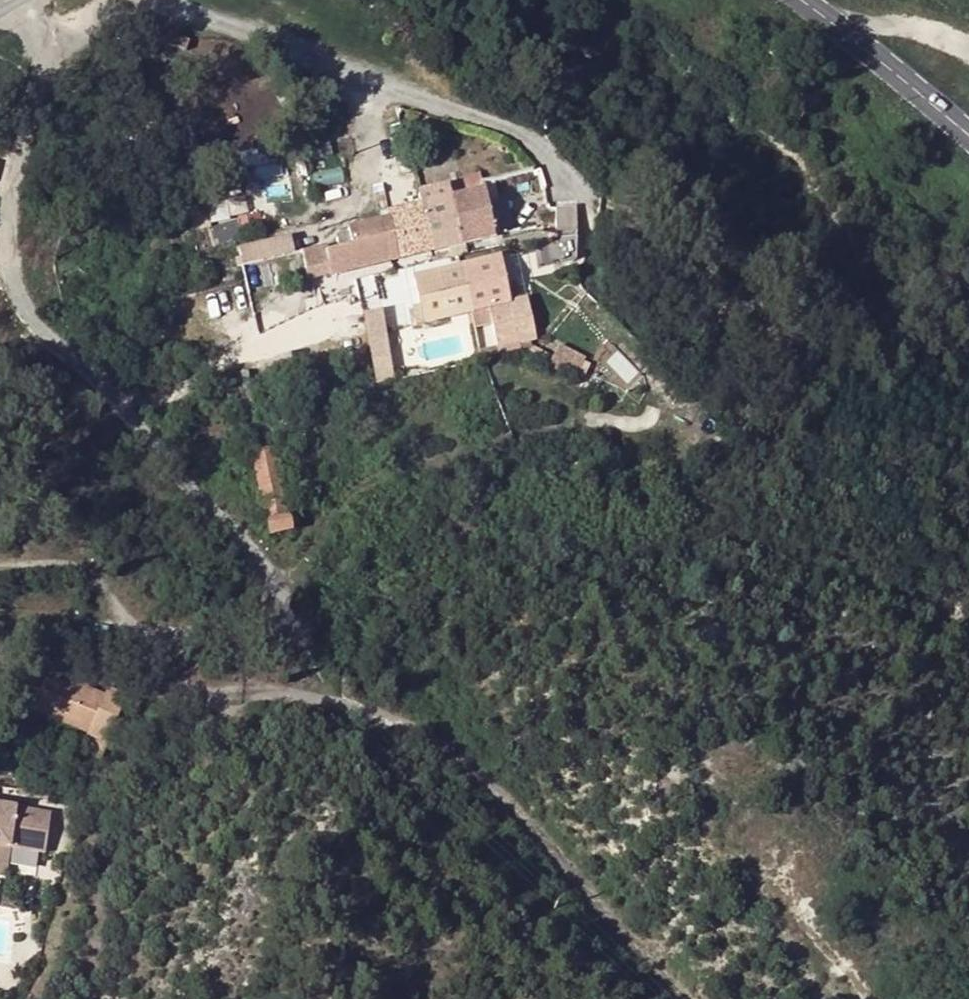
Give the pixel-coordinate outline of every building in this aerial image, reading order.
[(172,34),(167,44),(187,52),(190,41),(172,34)] [(465,195),(483,191),(482,184),(480,173),(462,178),(465,195)] [(483,191),(486,203),(499,199),(495,182),(482,184),(483,191)] [(419,193),(422,206),(452,199),(449,185),(419,193)] [(340,251),(327,254),(329,267),(332,277),(399,262),(450,249),(465,245),(495,237),(486,203),(483,191),(465,195),(452,199),(422,206),(386,214),(387,220),(349,230),(350,234),(337,237),(340,251)] [(557,207),(558,235),(578,235),(576,207),(557,207)] [(287,256),(296,254),(292,236),(238,248),(243,268),(264,263),(287,256)] [(465,245),(450,249),(452,258),(466,255),(465,245)] [(303,252),(308,272),(329,267),(327,254),(325,247),(303,252)] [(309,276),(308,272),(303,252),(296,254),(287,256),(291,271),(293,280),(309,276)] [(267,276),(291,271),(287,256),(264,263),(267,276)] [(491,309),(510,305),(500,259),(415,278),(425,324),(491,309)] [(124,279),(126,291),(142,288),(138,276),(124,279)] [(358,282),(359,286),(363,300),(374,297),(370,279),(358,282)] [(363,303),(363,300),(359,286),(335,291),(338,306),(351,303),(352,306),(363,303)] [(657,297),(668,307),(674,300),(662,290),(657,297)] [(510,305),(491,309),(499,349),(537,340),(528,300),(510,305)] [(364,315),(369,345),(386,342),(384,333),(385,331),(382,312),(364,315)] [(372,359),(374,360),(391,371),(386,342),(369,345),(372,359)] [(527,354),(549,366),(554,357),(531,346),(527,354)] [(555,354),(554,357),(549,366),(561,373),(567,360),(555,354)] [(374,360),(372,359),(366,359),(367,372),(376,370),(374,360)] [(251,445),(254,455),(268,453),(266,442),(251,445)] [(275,452),(268,453),(254,455),(264,507),(285,502),(275,452)] [(264,507),(268,521),(288,517),(285,502),(264,507)] [(292,533),(288,517),(268,521),(270,537),(292,533)] [(34,710),(91,734),(106,695),(86,687),(77,683),(49,672),(34,710)] [(79,676),(77,683),(86,687),(89,679),(79,676)] [(109,689),(106,695),(91,734),(113,743),(130,697),(109,689)] [(113,743),(91,734),(84,753),(105,761),(113,743)] [(11,846),(12,839),(47,845),(52,813),(0,803),(0,845),(11,846)] [(12,839),(11,846),(46,853),(47,845),(12,839)] [(5,879),(11,846),(0,845),(0,877),(5,879)]
